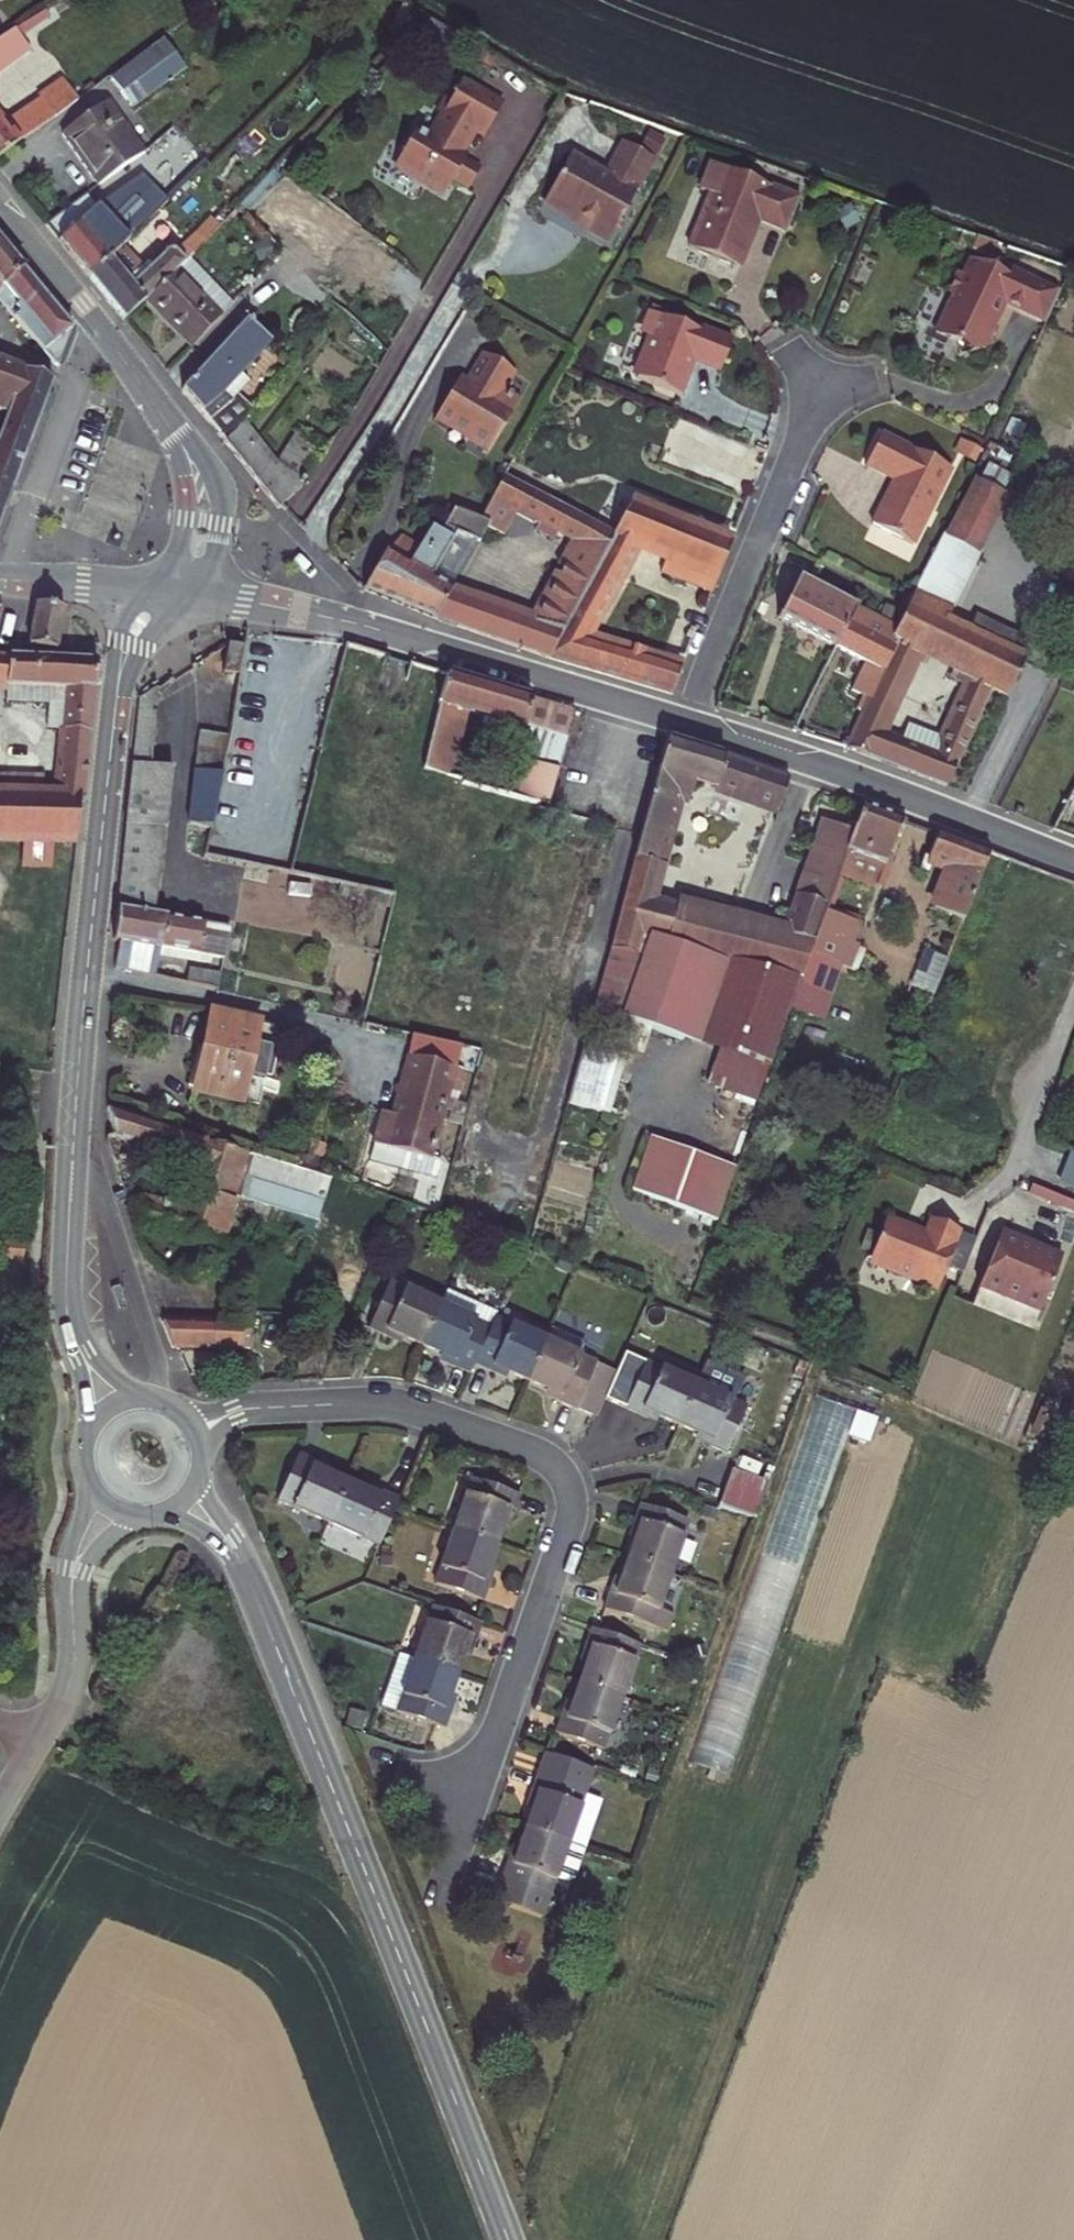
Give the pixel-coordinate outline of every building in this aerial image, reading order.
[(31,60),(12,36),(3,41),(0,43),(0,83),(31,60)] [(146,63),(110,90),(129,114),(164,85),(146,63)] [(0,131),(0,162),(76,109),(62,88),(0,131)] [(431,143),(415,134),(394,170),(444,199),(452,184),(468,194),(473,187),(479,175),(459,162),(474,135),(484,142),(501,112),(460,88),(450,105),(441,121),(443,122),(431,143)] [(436,118),(441,121),(450,105),(445,103),(436,118)] [(140,159),(136,153),(104,110),(63,140),(80,165),(98,189),(140,159)] [(663,159),(633,142),(615,174),(580,155),(555,200),(580,214),(598,224),(594,231),(616,243),(663,159)] [(60,249),(91,285),(123,251),(163,210),(167,206),(141,181),(98,213),(60,249)] [(773,265),(787,236),(701,194),(689,219),(699,224),(674,276),(722,300),(727,289),(746,252),(773,265)] [(103,300),(125,327),(144,308),(185,267),(219,232),(212,225),(176,258),(169,252),(145,276),(123,251),(91,285),(103,300)] [(2,295),(22,277),(0,250),(0,297),(2,295)] [(231,314),(212,294),(207,296),(187,276),(190,273),(185,267),(144,308),(168,332),(190,354),(231,314)] [(1048,329),(1062,300),(1021,280),(1017,288),(975,268),(968,284),(960,280),(951,299),(953,309),(941,335),(953,341),(956,353),(959,363),(993,352),(990,341),(1005,310),(1048,329)] [(212,294),(190,273),(187,276),(207,296),(212,294)] [(0,297),(0,306),(2,307),(57,373),(66,353),(73,338),(41,300),(22,277),(2,295),(0,297)] [(715,379),(729,348),(699,334),(698,338),(648,315),(641,331),(646,339),(630,374),(633,381),(676,401),(682,389),(688,376),(684,374),(687,366),(715,379)] [(248,328),(245,331),(183,398),(203,422),(225,449),(242,426),(248,418),(235,403),(249,387),(242,381),(271,349),(248,328)] [(457,380),(433,424),(454,436),(488,455),(516,405),(500,395),(509,378),(478,360),(465,385),(457,380)] [(10,410),(5,422),(0,436),(0,487),(12,491),(13,491),(52,384),(0,365),(0,406),(10,410)] [(0,406),(0,420),(5,422),(10,410),(0,406)] [(279,470),(242,426),(225,449),(257,488),(278,513),(295,496),(322,456),(299,440),(279,470)] [(953,475),(884,442),(875,460),(869,473),(903,490),(897,504),(888,508),(877,531),(917,551),(953,475)] [(456,514),(446,532),(435,527),(409,570),(387,558),(367,596),(438,627),(545,661),(614,538),(506,483),(499,495),(481,527),(456,514)] [(0,487),(0,514),(4,516),(13,491),(12,491),(0,487)] [(1005,504),(972,488),(947,541),(981,556),(1005,504)] [(687,570),(717,582),(724,565),(731,548),(628,511),(614,538),(545,661),(672,697),(682,672),(587,643),(637,550),(665,561),(659,573),(682,582),(687,570)] [(448,600),(477,551),(455,540),(426,589),(448,600)] [(983,557),(981,556),(947,541),(932,571),(970,589),(983,557)] [(687,570),(682,582),(712,594),(717,582),(687,570)] [(970,589),(932,571),(912,613),(952,630),(970,589)] [(866,616),(798,582),(780,621),(839,651),(849,627),(859,632),(866,616)] [(63,612),(36,607),(28,648),(54,654),(63,612)] [(952,630),(912,613),(902,635),(884,673),(873,695),(846,752),(947,791),(994,692),(1010,698),(1026,663),(952,630)] [(902,635),(866,616),(859,632),(849,627),(839,651),(875,669),(884,673),(902,635)] [(971,629),(1017,652),(1023,640),(977,618),(971,629)] [(240,645),(228,643),(224,670),(235,671),(238,654),(240,645)] [(19,847),(49,849),(73,850),(76,850),(80,801),(85,801),(96,662),(0,659),(0,689),(70,693),(69,714),(65,714),(58,798),(0,795),(0,846),(19,847)] [(884,673),(875,669),(865,691),(873,695),(884,673)] [(463,790),(465,785),(468,774),(455,770),(468,717),(528,733),(519,765),(565,779),(579,719),(450,681),(423,779),(459,788),(463,790)] [(120,913),(154,920),(162,857),(165,854),(171,771),(152,770),(159,693),(138,705),(120,913)] [(671,745),(609,960),(636,968),(643,945),(668,952),(678,916),(654,908),(684,806),(696,810),(702,791),(781,817),(793,787),(671,745)] [(519,765),(510,798),(544,807),(555,810),(565,779),(519,765)] [(207,860),(223,781),(205,777),(190,857),(207,860)] [(857,839),(843,876),(884,891),(907,826),(867,812),(857,839)] [(830,913),(843,876),(857,839),(828,829),(788,938),(785,948),(811,957),(824,919),(828,919),(830,913)] [(943,838),(932,869),(951,875),(939,911),(965,921),(991,854),(943,838)] [(49,849),(19,847),(18,871),(47,874),(49,849)] [(242,869),(237,924),(297,930),(298,917),(300,918),(304,875),(242,869)] [(235,936),(154,920),(120,913),(116,947),(122,949),(121,968),(158,978),(163,950),(231,959),(235,936)] [(866,927),(830,913),(828,919),(824,919),(811,957),(807,968),(846,983),(866,927)] [(769,1076),(807,968),(811,957),(785,948),(788,938),(736,921),(732,932),(678,916),(668,952),(643,945),(636,968),(609,960),(593,1013),(769,1076)] [(196,972),(193,986),(224,994),(227,977),(196,972)] [(283,1028),(216,1014),(200,1094),(265,1108),(283,1028)] [(624,1057),(584,1045),(566,1106),(605,1119),(624,1057)] [(405,1060),(388,1117),(384,1128),(374,1125),(367,1147),(362,1163),(422,1181),(427,1165),(422,1164),(449,1073),(405,1060)] [(102,1133),(127,1205),(124,1225),(223,1250),(230,1222),(282,1234),(315,1243),(338,1186),(110,1107),(108,1134),(102,1133)] [(377,1114),(374,1125),(384,1128),(388,1117),(377,1114)] [(720,1215),(739,1163),(653,1134),(634,1185),(720,1215)] [(925,1237),(886,1221),(869,1267),(939,1294),(962,1236),(931,1223),(925,1237)] [(1065,1260),(1003,1236),(982,1289),(1043,1314),(1065,1260)] [(24,1246),(4,1244),(2,1265),(21,1267),(24,1246)] [(413,1350),(430,1310),(379,1288),(360,1333),(374,1338),(383,1342),(385,1337),(413,1350)] [(487,1314),(437,1293),(430,1310),(480,1331),(485,1320),(487,1314)] [(462,1375),(466,1364),(480,1331),(430,1310),(413,1350),(442,1361),(440,1366),(446,1369),(462,1375)] [(480,1331),(466,1364),(481,1370),(489,1374),(491,1369),(521,1381),(537,1342),(485,1320),(480,1331)] [(170,1348),(236,1350),(236,1326),(232,1326),(232,1324),(160,1322),(170,1348)] [(537,1342),(521,1381),(535,1387),(547,1392),(545,1397),(591,1417),(610,1373),(571,1356),(576,1343),(542,1330),(537,1342)] [(643,1366),(624,1411),(637,1416),(646,1420),(648,1415),(676,1427),(694,1386),(643,1366)] [(694,1386),(676,1427),(704,1438),(702,1443),(723,1452),(750,1390),(701,1370),(694,1386)] [(825,1493),(850,1410),(817,1400),(803,1449),(813,1452),(808,1468),(813,1470),(808,1488),(825,1493)] [(328,1525),(344,1487),(316,1475),(317,1470),(309,1466),(294,1460),(276,1504),(328,1525)] [(723,1494),(719,1506),(760,1519),(772,1482),(731,1469),(723,1494)] [(459,1538),(499,1551),(509,1521),(514,1523),(517,1515),(522,1500),(476,1484),(459,1538)] [(370,1497),(344,1487),(328,1525),(380,1547),(398,1502),(382,1496),(373,1492),(370,1497)] [(642,1530),(632,1557),(672,1570),(689,1520),(643,1505),(638,1520),(635,1528),(642,1530)] [(459,1538),(443,1589),(488,1604),(492,1591),(496,1580),(491,1578),(499,1551),(459,1538)] [(615,1593),(611,1608),(671,1629),(677,1612),(660,1606),(672,1570),(632,1557),(622,1587),(617,1585),(615,1593)] [(417,1665),(458,1679),(468,1649),(472,1650),(475,1642),(481,1627),(433,1612),(417,1665)] [(692,1766),(728,1777),(775,1632),(756,1626),(753,1636),(735,1630),(692,1766)] [(590,1650),(579,1682),(621,1695),(638,1643),(591,1627),(586,1641),(584,1648),(590,1650)] [(458,1679),(417,1665),(398,1658),(382,1709),(446,1730),(451,1716),(454,1706),(450,1705),(458,1679)] [(604,1745),(621,1695),(579,1682),(570,1709),(565,1707),(562,1717),(558,1731),(604,1745)] [(542,1799),(532,1828),(574,1842),(590,1846),(607,1794),(591,1789),(598,1768),(552,1753),(540,1790),(538,1797),(542,1799)] [(574,1842),(532,1828),(523,1857),(518,1855),(516,1864),(511,1879),(557,1894),(563,1875),(574,1878),(580,1875),(590,1846),(574,1842)] [(557,1894),(511,1879),(504,1901),(550,1916),(557,1894)]
